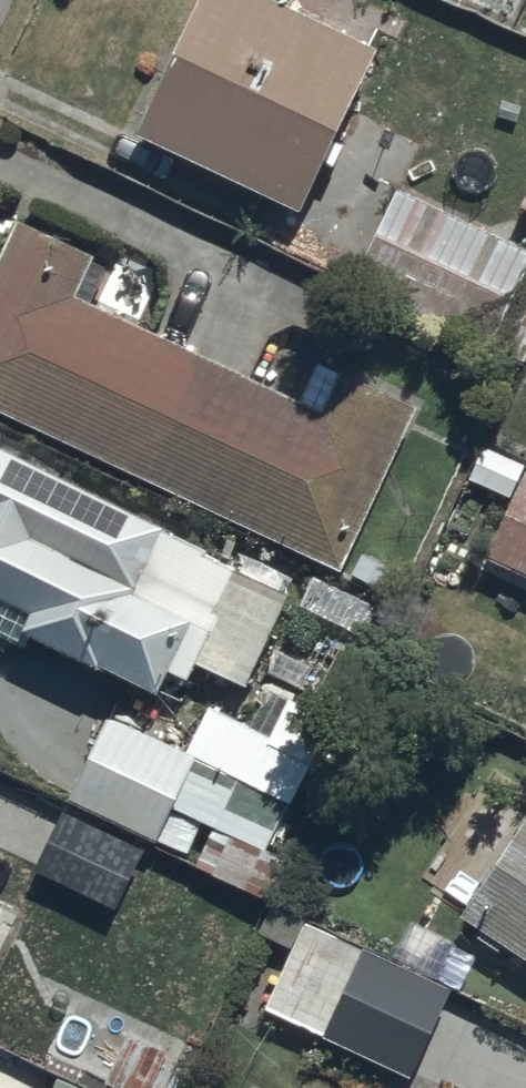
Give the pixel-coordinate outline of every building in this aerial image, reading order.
[(242,0),(208,0),(138,148),(301,226),(379,61),(392,67),(405,40),(376,26),(362,57),(242,0)] [(516,215),(525,220),(525,196),(516,215)] [(525,308),(525,262),(399,199),(353,290),(489,357),(491,353),(516,303),(525,308)] [(350,557),(408,434),(471,464),(488,427),(434,401),(424,422),(321,374),(302,414),(86,313),(104,275),(13,233),(0,261),(0,420),(339,579),(341,577),(383,597),(393,576),(350,557)] [(29,626),(21,644),(128,698),(122,710),(155,726),(164,707),(160,705),(170,685),(188,693),(196,677),(241,700),(289,606),(0,460),(0,611),(29,626)] [(521,481),(484,569),(525,586),(525,483),(521,481)] [(204,825),(271,855),(327,731),(285,712),(273,738),(210,710),(189,758),(107,722),(105,728),(61,708),(47,740),(91,760),(66,815),(180,867),(184,858),(189,860),(204,825)] [(462,925),(525,968),(525,832),(462,925)] [(292,956),(263,1015),(411,1086),(470,966),(448,955),(433,985),(271,907),(256,939),(292,956)]
